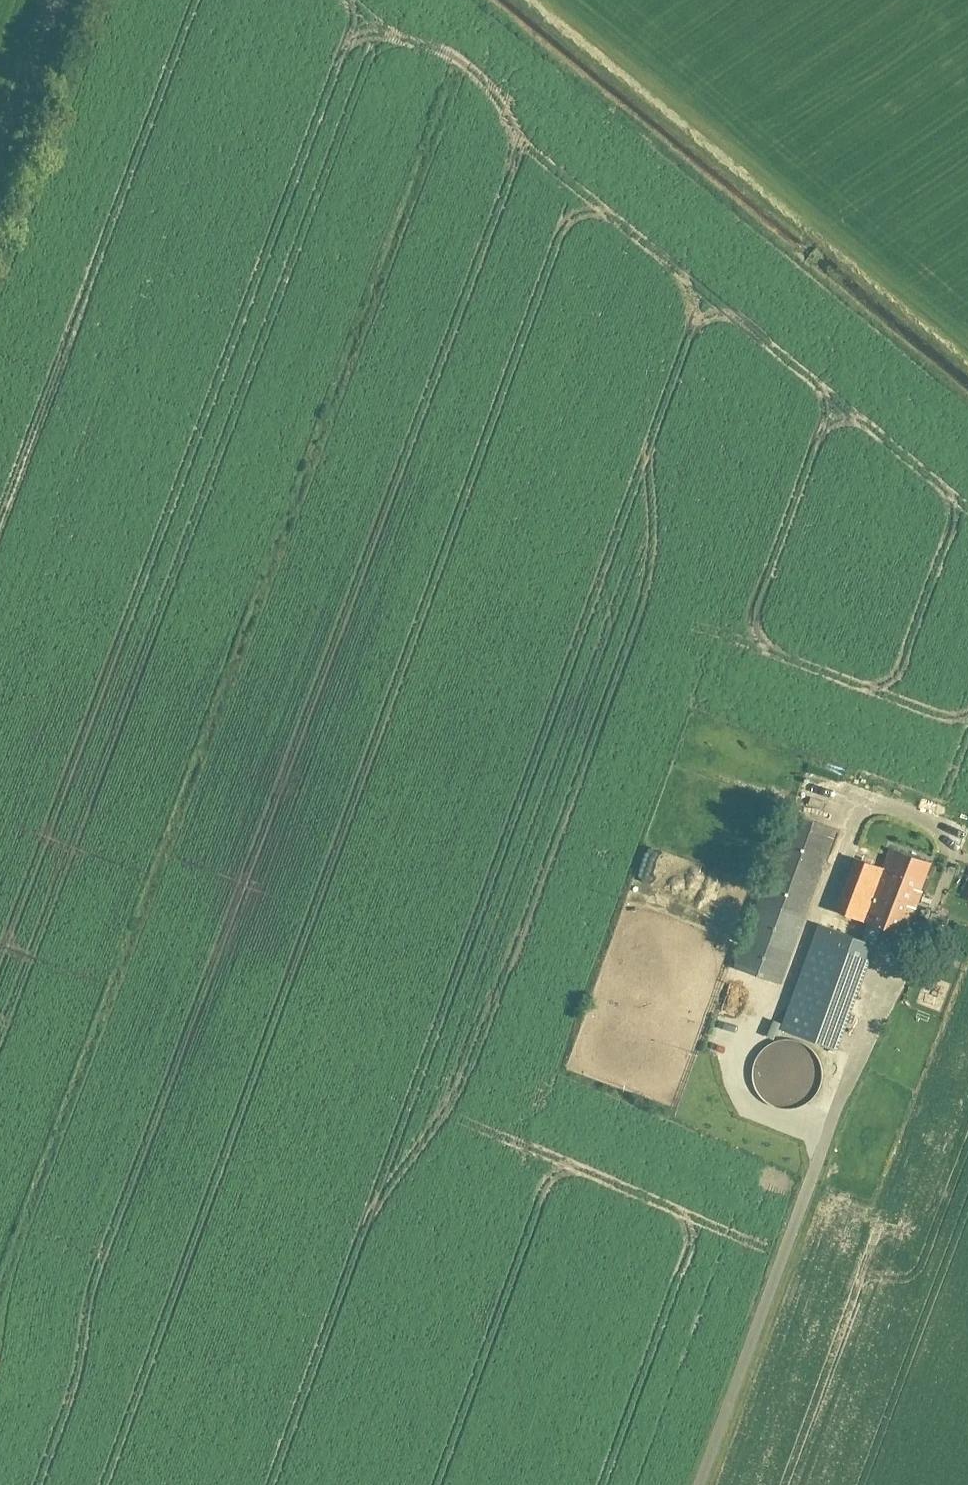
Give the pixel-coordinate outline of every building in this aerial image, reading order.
[(780,984),(836,830),(791,813),(735,968),(780,984)] [(903,937),(931,865),(891,850),(883,870),(856,859),(842,896),(869,907),(863,922),(903,937)] [(837,1051),(875,946),(819,924),(781,1030),(837,1051)]
